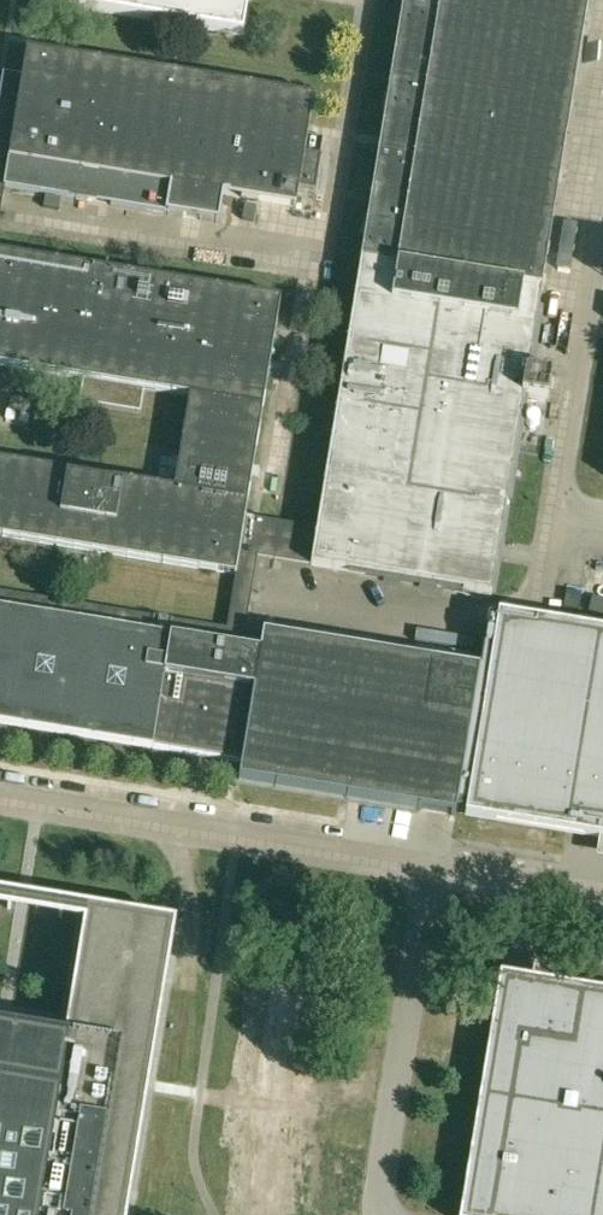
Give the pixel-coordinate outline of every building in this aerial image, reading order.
[(590,4),(564,0),(406,0),(319,529),(247,517),(282,301),(0,255),(0,367),(85,380),(81,404),(141,413),(145,389),(191,397),(176,491),(0,462),(0,536),(237,575),(228,629),(0,591),(0,723),(243,763),(240,781),(456,817),(457,812),(480,670),(247,631),(259,558),(492,597),(525,399),(549,403),(552,379),(529,375),(590,4)] [(245,0),(35,0),(35,3),(238,37),(245,0)] [(6,188),(221,224),(226,195),(297,207),(315,99),(28,52),(24,77),(5,74),(0,106),(0,225),(6,188)] [(319,155),(306,153),(300,189),(314,191),(319,155)] [(5,421),(19,423),(22,400),(9,398),(5,421)] [(489,617),(480,670),(457,812),(602,836),(602,636),(489,617)] [(174,925),(86,911),(65,1039),(0,1028),(0,1214),(127,1214),(174,925)] [(465,1214),(602,1214),(602,996),(504,980),(465,1214)]
